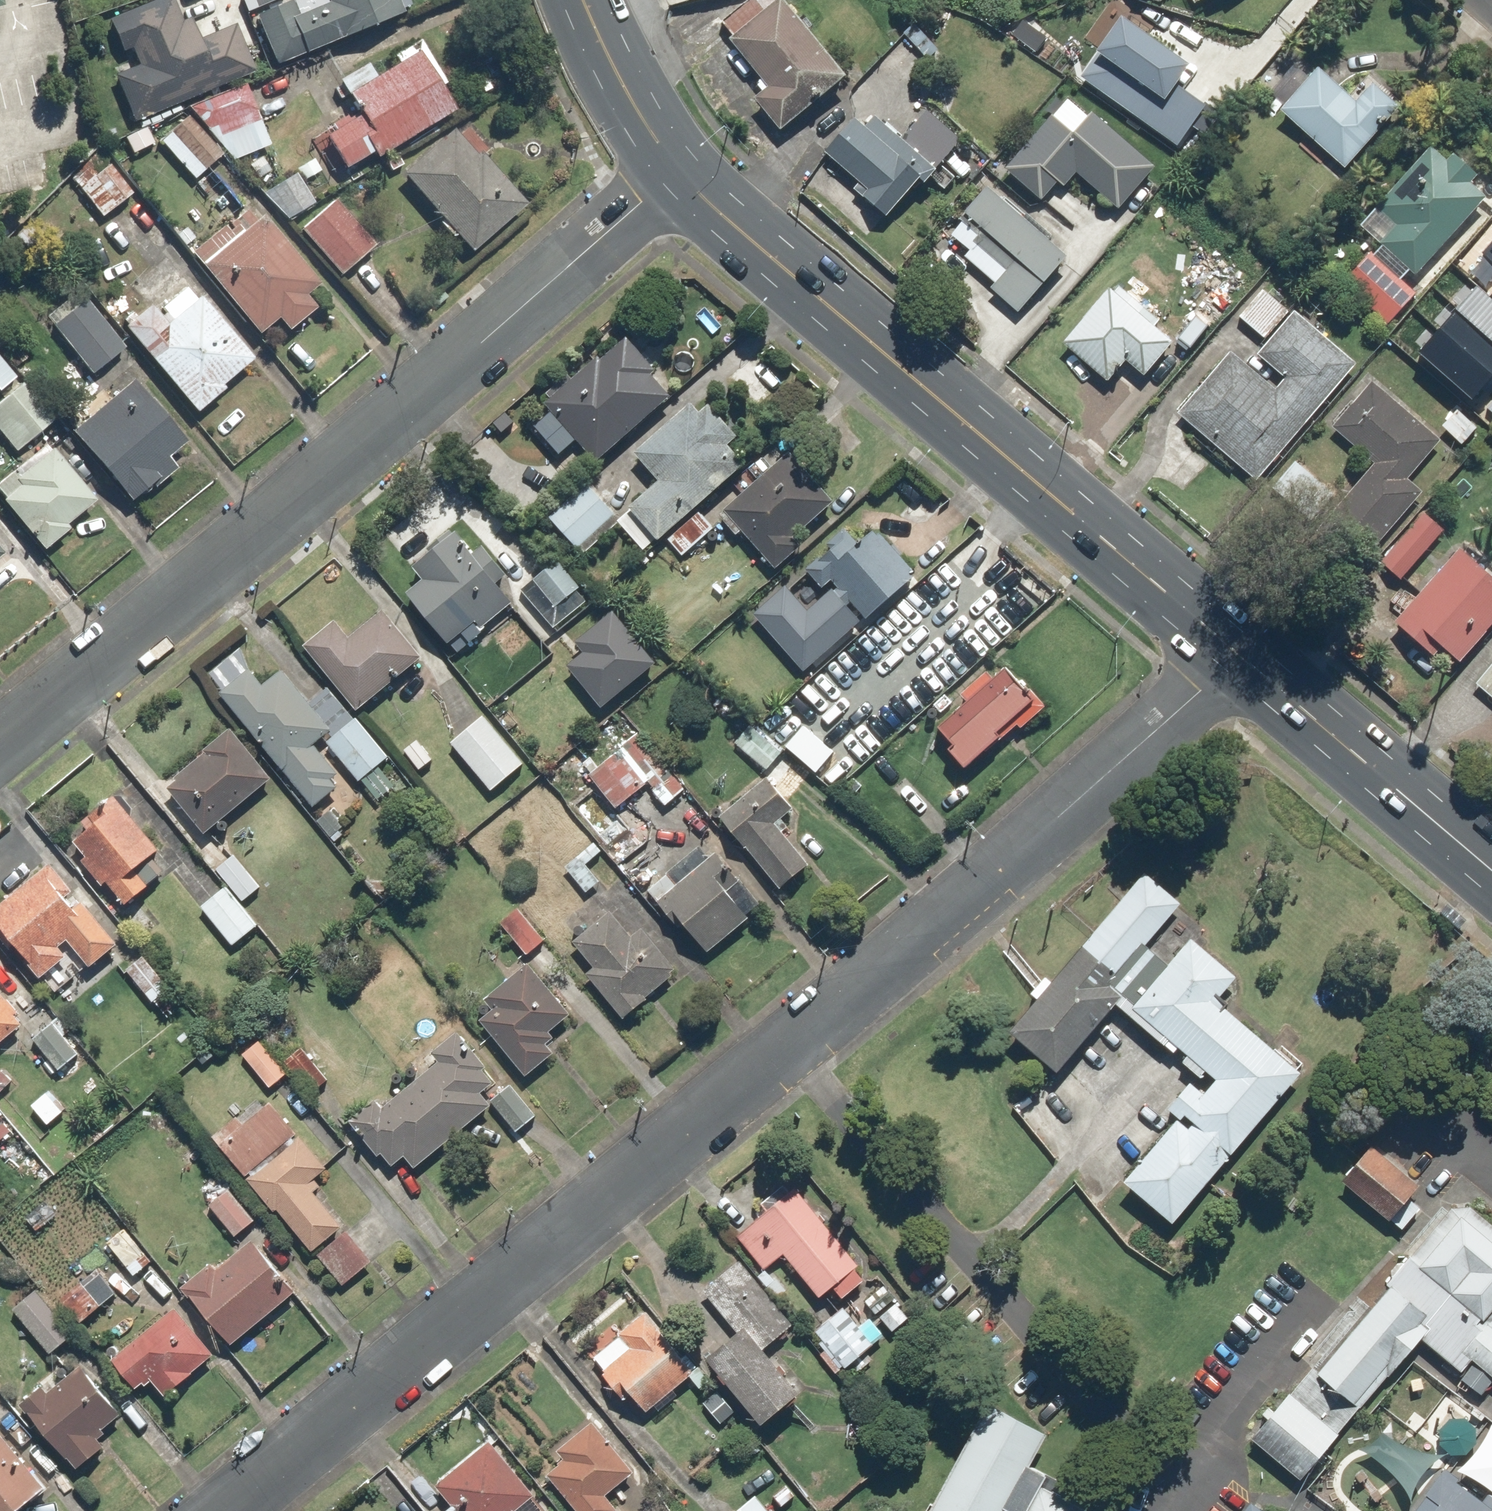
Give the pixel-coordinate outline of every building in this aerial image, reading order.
[(170,0),(158,0),(106,21),(120,56),(131,52),(135,63),(109,73),(130,124),(255,72),(235,24),(199,39),(190,19),(180,23),(170,0)] [(273,67),(398,16),(391,0),(292,0),(252,16),(273,67)] [(719,24),(729,36),(726,39),(757,76),(749,83),(756,91),(748,99),(776,131),(842,75),(779,0),(747,0),(719,24)] [(1060,59),(1160,133),(1191,91),(1162,70),(1176,53),(1108,2),(1095,20),(1091,17),(1060,59)] [(320,134),(341,171),(369,156),(372,162),(455,115),(440,88),(443,86),(419,42),(390,58),(395,66),(374,78),(365,62),(334,80),(354,115),(320,134)] [(1293,64),(1269,94),(1281,104),(1275,112),(1347,170),(1397,108),(1365,82),(1351,99),(1314,69),(1309,76),(1293,64)] [(243,85),(184,109),(232,161),(269,146),(243,85)] [(1072,133),(1051,115),(1003,170),(1041,203),(1055,186),(1062,192),(1076,176),(1114,209),(1152,165),(1091,112),(1072,133)] [(193,181),(223,154),(186,114),(156,141),(193,181)] [(853,119),(822,157),(856,184),(850,191),(886,220),(918,182),(924,187),(930,180),(945,191),(955,179),(960,183),(974,166),(950,146),(935,164),(875,115),(864,128),(853,119)] [(449,128),(396,177),(469,256),(524,205),(477,154),(491,141),(475,124),(459,138),(449,128)] [(1417,277),(1482,201),(1465,186),(1476,173),(1449,150),(1440,160),(1426,148),(1361,224),(1381,241),(1338,290),(1386,331),(1419,293),(1402,278),(1410,270),(1417,277)] [(80,178),(73,183),(98,219),(132,195),(109,163),(83,182),(80,178)] [(293,171),(259,192),(286,221),(313,205),(293,171)] [(1064,258),(981,184),(955,213),(979,234),(970,244),(1001,271),(987,287),(1015,312),(1064,258)] [(374,246),(332,198),(295,231),(337,278),(374,246)] [(220,226),(187,253),(255,337),(274,322),(285,336),(316,312),(304,297),(317,287),(254,208),(234,224),(242,234),(232,242),(220,226)] [(1480,254),(1491,265),(1491,240),(1480,254)] [(1159,322),(1109,283),(1060,346),(1106,382),(1121,363),(1141,378),(1171,339),(1155,327),(1159,322)] [(147,305),(119,328),(191,417),(224,390),(221,386),(251,362),(188,285),(160,308),(165,313),(158,319),(147,305)] [(1298,315),(1289,308),(1262,286),(1236,318),(1263,340),(1253,352),(1284,377),(1274,390),(1225,350),(1171,417),(1255,485),(1355,362),(1298,315)] [(1422,354),(1473,398),(1491,376),(1491,296),(1480,286),(1422,354)] [(83,303),(75,293),(43,317),(89,376),(124,349),(86,300),(83,303)] [(542,405),(592,463),(668,399),(651,378),(655,373),(626,338),(601,359),(598,356),(572,379),(566,372),(542,392),(549,399),(542,405)] [(1405,409),(1372,380),(1330,426),(1370,462),(1318,520),(1363,561),(1426,491),(1411,478),(1443,443),(1405,409)] [(184,444),(131,381),(65,437),(128,511),(178,469),(169,457),(184,444)] [(21,383),(0,400),(0,435),(15,453),(54,422),(21,383)] [(681,557),(714,528),(696,508),(743,466),(726,447),(737,437),(707,404),(695,414),(685,403),(628,454),(653,482),(618,514),(588,481),(547,518),(583,557),(616,527),(643,557),(663,538),(681,557)] [(1457,409),(1440,425),(1459,445),(1476,429),(1457,409)] [(43,445),(13,471),(8,465),(0,472),(0,496),(2,499),(0,500),(0,504),(43,554),(68,532),(64,526),(92,502),(43,445)] [(792,453),(721,509),(772,570),(792,553),(792,534),(831,503),(792,453)] [(1296,459),(1269,488),(1307,522),(1334,493),(1296,459)] [(1401,578),(1415,591),(1459,541),(1424,511),(1378,563),(1398,581),(1401,578)] [(819,588),(828,580),(864,620),(913,575),(871,529),(855,543),(839,526),(821,544),(826,549),(803,571),(819,588)] [(419,580),(402,594),(445,647),(458,637),(464,645),(512,606),(495,585),(505,577),(481,547),(471,554),(448,527),(404,562),(419,580)] [(1471,539),(1391,622),(1430,659),(1439,650),(1456,666),(1491,629),(1491,559),(1471,539)] [(558,557),(515,591),(540,621),(547,615),(552,621),(563,612),(557,604),(581,585),(558,557)] [(800,573),(750,614),(796,669),(852,622),(825,590),(818,595),(800,573)] [(872,641),(916,692),(994,626),(950,574),(872,641)] [(330,620),(299,645),(354,714),(423,660),(383,609),(346,639),(330,620)] [(649,658),(612,610),(569,643),(576,652),(560,664),(590,703),(649,658)] [(1473,681),(1491,698),(1491,661),(1473,681)] [(944,749),(961,769),(1014,727),(1019,733),(1047,711),(1010,665),(978,690),(973,683),(957,695),(963,703),(933,726),(949,745),(944,749)] [(357,779),(385,755),(332,692),(311,709),(279,672),(262,686),(247,668),(215,695),(313,812),(346,784),(313,745),(322,737),(357,779)] [(475,713),(448,742),(497,790),(525,761),(475,713)] [(742,722),(728,739),(764,770),(778,753),(742,722)] [(270,777),(228,730),(164,788),(207,835),(270,777)] [(636,730),(582,772),(614,813),(646,788),(662,808),(683,791),(636,730)] [(790,808),(761,773),(712,813),(777,891),(811,863),(776,820),(790,808)] [(62,842),(122,910),(150,885),(135,869),(158,849),(113,798),(62,842)] [(602,851),(592,840),(563,866),(603,909),(568,941),(593,968),(583,977),(622,1020),(677,969),(646,935),(661,921),(625,881),(611,894),(585,866),(602,851)] [(696,843),(647,886),(706,953),(758,907),(711,854),(708,857),(696,843)] [(233,850),(213,868),(243,902),(263,885),(233,850)] [(0,898),(0,939),(39,980),(67,954),(87,975),(121,942),(41,859),(0,898)] [(1192,907),(1142,865),(1039,988),(1008,1024),(1059,1066),(1113,1001),(1152,954),(1192,907)] [(223,888),(198,909),(229,947),(254,926),(223,888)] [(518,906),(498,921),(525,957),(545,942),(518,906)] [(1121,1178),(1172,1221),(1300,1070),(1216,1000),(1236,976),(1190,938),(1168,966),(1152,954),(1113,1001),(1207,1075),(1121,1178)] [(144,955),(126,970),(167,1017),(185,1002),(144,955)] [(569,1014),(525,962),(482,999),(490,1008),(477,1019),(526,1077),(549,1057),(540,1046),(551,1038),(546,1032),(569,1014)] [(22,1023),(0,997),(0,1041),(22,1023)] [(53,1021),(31,1041),(59,1072),(80,1052),(53,1021)] [(381,1106),(372,1095),(340,1122),(372,1159),(377,1155),(388,1168),(400,1158),(411,1170),(488,1105),(479,1094),(496,1079),(452,1028),(422,1054),(416,1048),(383,1076),(392,1087),(408,1073),(413,1079),(381,1106)] [(256,1038),(238,1054),(269,1091),(288,1076),(256,1038)] [(299,1047),(282,1061),(310,1095),(327,1081),(299,1047)] [(0,1066),(0,1096),(18,1078),(3,1063),(0,1066)] [(509,1084),(489,1100),(515,1132),(535,1115),(509,1084)] [(48,1088),(29,1106),(48,1126),(67,1108),(48,1088)] [(219,1128),(208,1137),(242,1178),(294,1134),(260,1094),(253,1099),(261,1109),(243,1124),(232,1112),(217,1125),(219,1128)] [(10,1135),(0,1124),(0,1144),(10,1135)] [(308,1255),(345,1222),(319,1191),(323,1188),(316,1179),(327,1170),(297,1135),(244,1180),(308,1255)] [(1416,1185),(1368,1145),(1342,1177),(1389,1217),(1416,1185)] [(794,1187),(734,1237),(764,1272),(780,1258),(818,1302),(833,1290),(840,1299),(862,1280),(854,1270),(860,1264),(794,1187)] [(228,1189),(206,1207),(232,1237),(253,1219),(228,1189)] [(1301,1479),(1420,1337),(1460,1371),(1472,1357),(1491,1374),(1491,1315),(1489,1313),(1491,1310),(1491,1223),(1459,1195),(1253,1440),(1301,1479)] [(123,1225),(103,1242),(132,1278),(153,1262),(123,1225)] [(344,1229),(315,1254),(342,1286),(371,1261),(344,1229)] [(215,1270),(209,1262),(177,1289),(227,1348),(292,1293),(248,1242),(215,1270)] [(702,1361),(757,1429),(799,1395),(764,1351),(793,1328),(738,1260),(701,1290),(736,1334),(702,1361)] [(84,1288),(80,1284),(60,1301),(79,1324),(113,1296),(97,1277),(84,1288)] [(35,1290),(11,1311),(48,1353),(72,1332),(35,1290)] [(896,1301),(878,1316),(892,1333),(910,1318),(896,1301)] [(106,1362),(134,1394),(148,1382),(162,1400),(214,1356),(172,1306),(106,1362)] [(814,1331),(827,1348),(819,1354),(836,1376),(884,1337),(868,1318),(857,1326),(843,1308),(814,1331)] [(604,1369),(597,1375),(616,1398),(623,1392),(643,1415),(695,1372),(644,1310),(614,1336),(618,1341),(596,1359),(604,1369)] [(47,1392),(41,1385),(16,1407),(75,1474),(103,1449),(97,1441),(104,1435),(100,1431),(117,1415),(75,1367),(47,1392)] [(1432,1386),(1415,1372),(1399,1390),(1416,1404),(1432,1386)] [(988,1398),(925,1510),(998,1510),(1044,1428),(988,1398)] [(543,1475),(573,1510),(614,1510),(604,1498),(633,1473),(590,1421),(555,1450),(562,1459),(543,1475)] [(44,1486),(0,1435),(0,1510),(15,1510),(44,1486)] [(443,1510),(549,1510),(486,1441),(434,1488),(449,1506),(443,1510)] [(1445,1457),(1405,1510),(1491,1510),(1491,1491),(1445,1457)] [(1041,1481),(1025,1510),(1095,1510),(1041,1481)] [(736,1510),(768,1510),(755,1495),(736,1510)] [(1249,1500),(1241,1510),(1264,1510),(1249,1500)]
